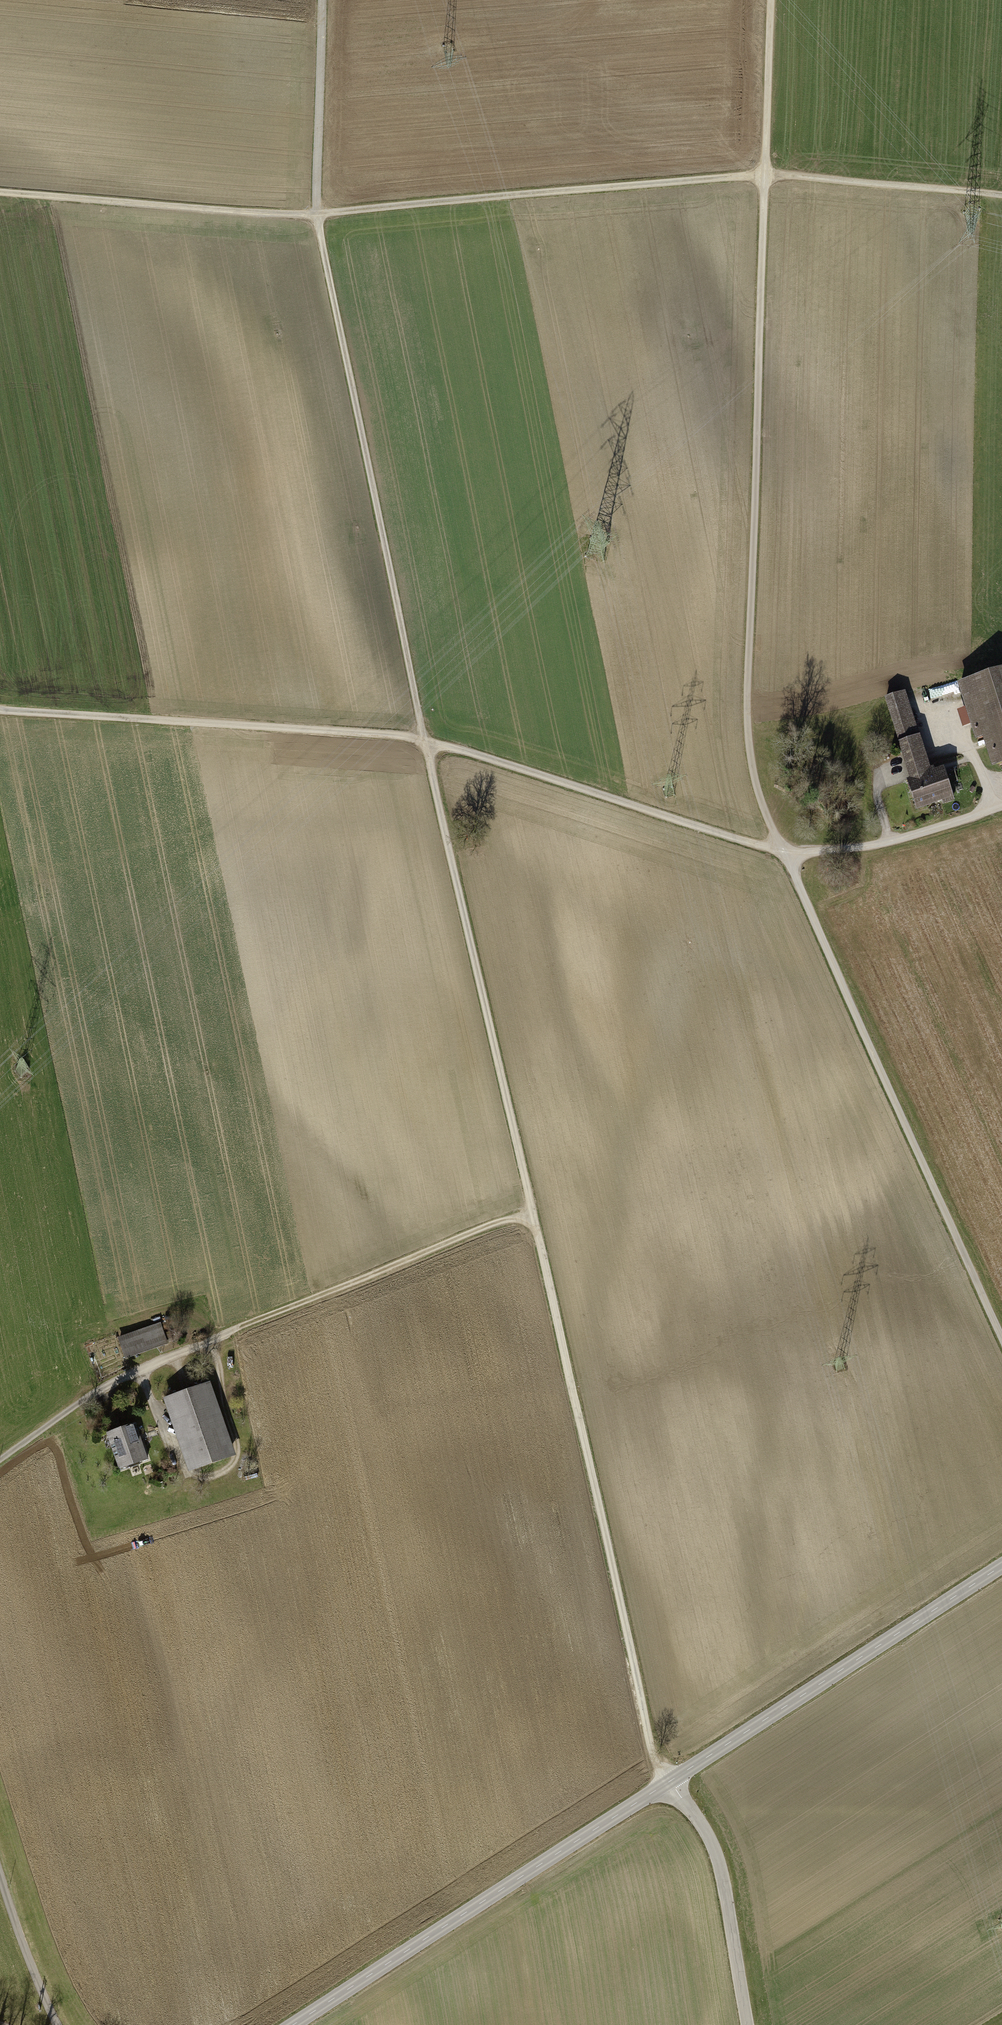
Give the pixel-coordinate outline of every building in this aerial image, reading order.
[(995,764),(1001,762),(1001,673),(964,685),(981,736),(985,735),(995,764)] [(899,747),(910,780),(930,774),(905,697),(887,702),(901,746),(899,747)] [(944,770),(930,774),(910,780),(919,809),(953,798),(944,770)] [(160,1323),(117,1338),(124,1358),(167,1344),(160,1323)] [(168,1398),(194,1470),(233,1456),(207,1384),(168,1398)] [(108,1433),(120,1469),(146,1460),(134,1425),(108,1433)]
